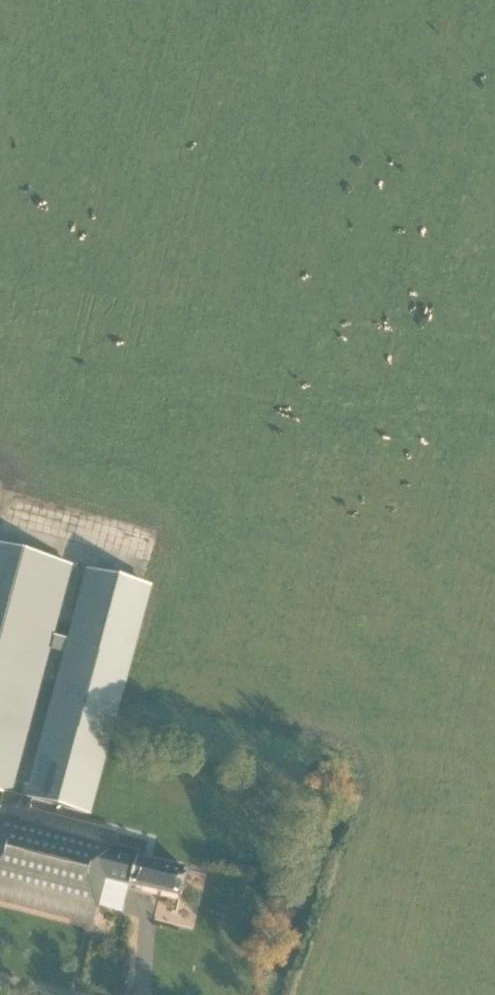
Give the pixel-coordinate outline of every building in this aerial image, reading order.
[(0,808),(0,810),(0,904),(92,927),(104,884),(128,890),(179,902),(185,875),(135,863),(136,857),(111,851),(115,838),(27,815),(30,805),(8,799),(68,566),(0,548),(0,794),(4,795),(0,808)] [(85,819),(144,591),(86,576),(69,641),(54,637),(51,651),(66,655),(28,804),(85,819)]
